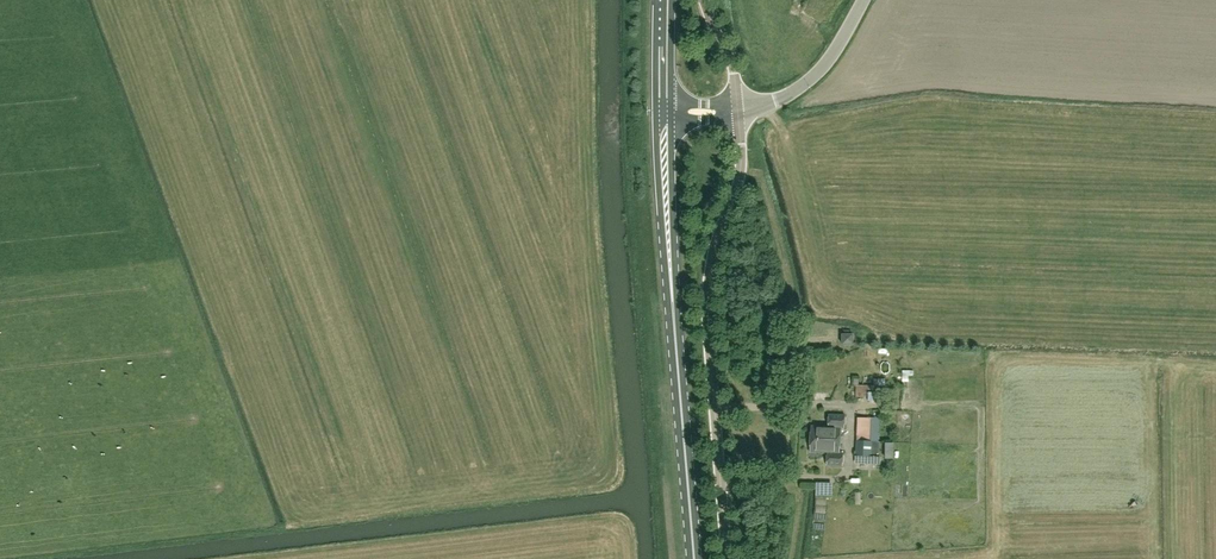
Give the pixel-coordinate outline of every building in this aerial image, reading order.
[(853,344),(853,334),(842,335),(842,344),(853,344)] [(877,401),(877,392),(877,385),(856,385),(855,397),(868,397),(868,401),(877,401)] [(875,435),(875,433),(875,418),(876,418),(876,410),(866,410),(866,413),(857,413),(857,435),(856,455),(870,456),(871,435),(875,435)] [(845,415),(828,414),(828,427),(811,426),(810,452),(827,453),(826,465),(842,466),(843,453),(840,453),(841,428),(844,428),(845,415)]
